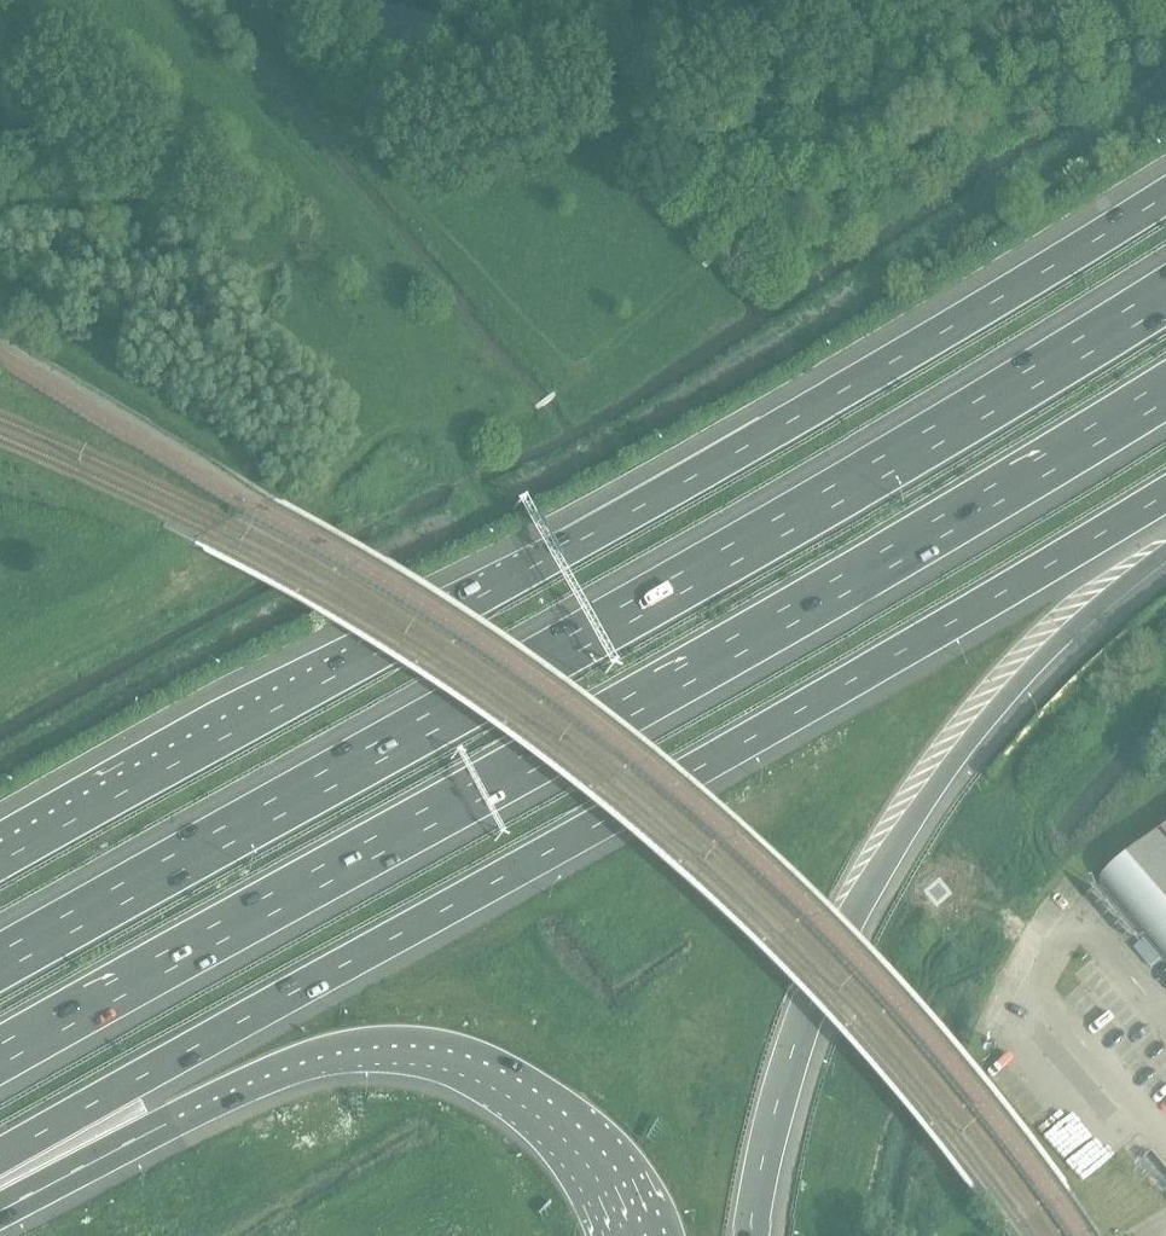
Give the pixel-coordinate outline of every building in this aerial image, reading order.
[(1098,880),(1101,883),(1165,958),(1165,830),(1100,879),(1098,880)]
